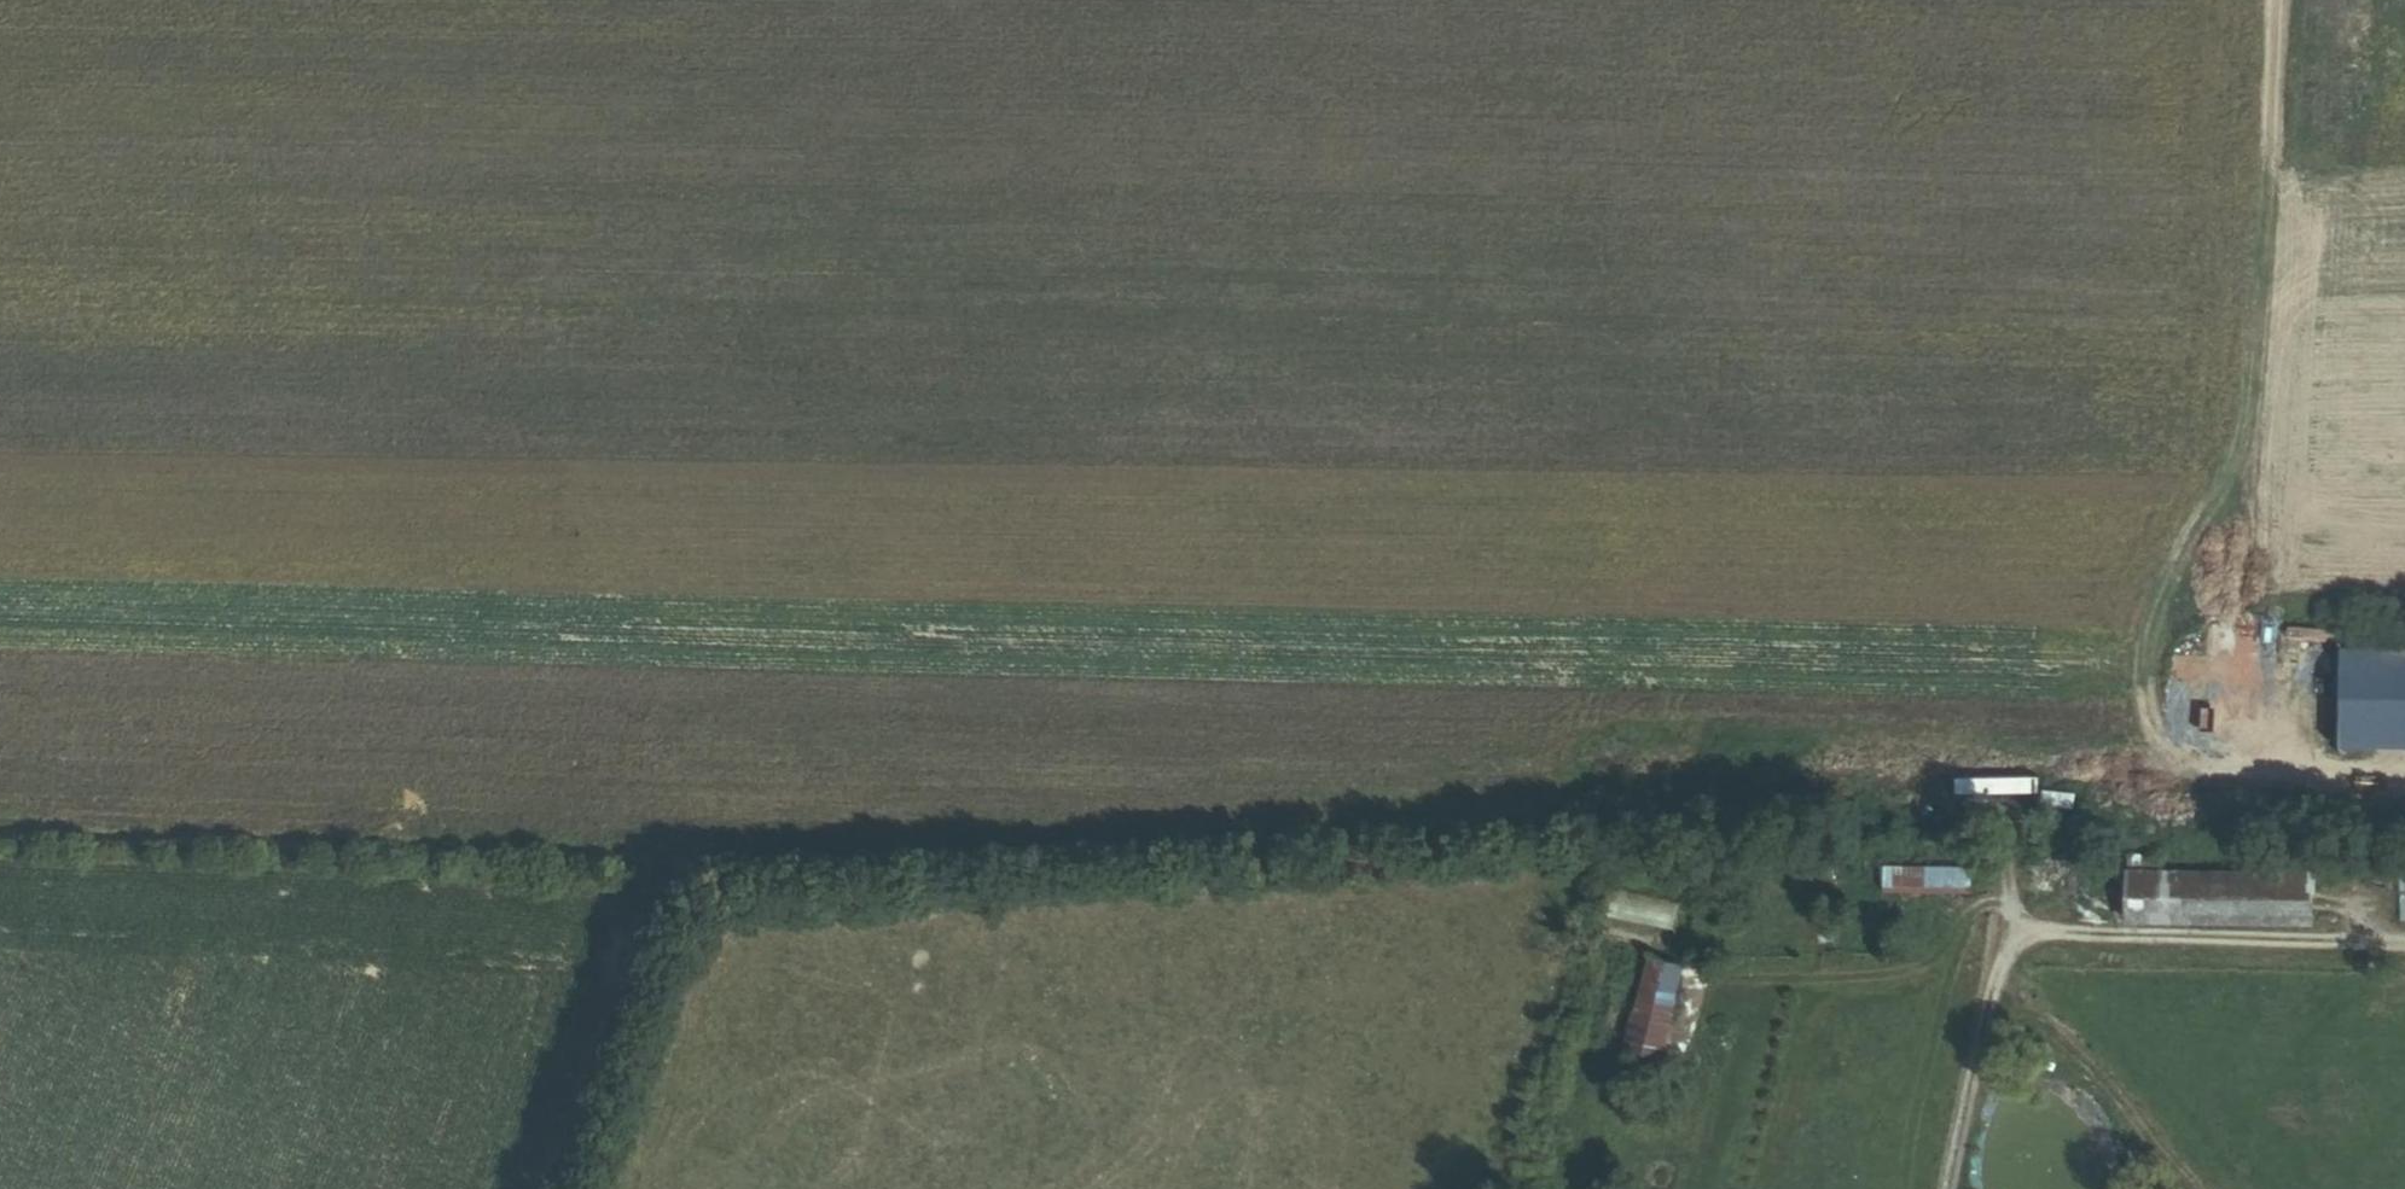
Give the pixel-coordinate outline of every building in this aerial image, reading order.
[(2337,641),(2335,749),(2404,751),(2404,643),(2337,641)] [(2194,871),(2194,855),(2129,854),(2128,870),(2194,871)] [(1883,893),(1963,894),(1963,869),(1883,868),(1883,893)] [(2128,920),(2310,922),(2311,872),(2194,871),(2128,870),(2128,920)] [(1672,930),(1678,904),(1613,891),(1608,917),(1672,930)]
